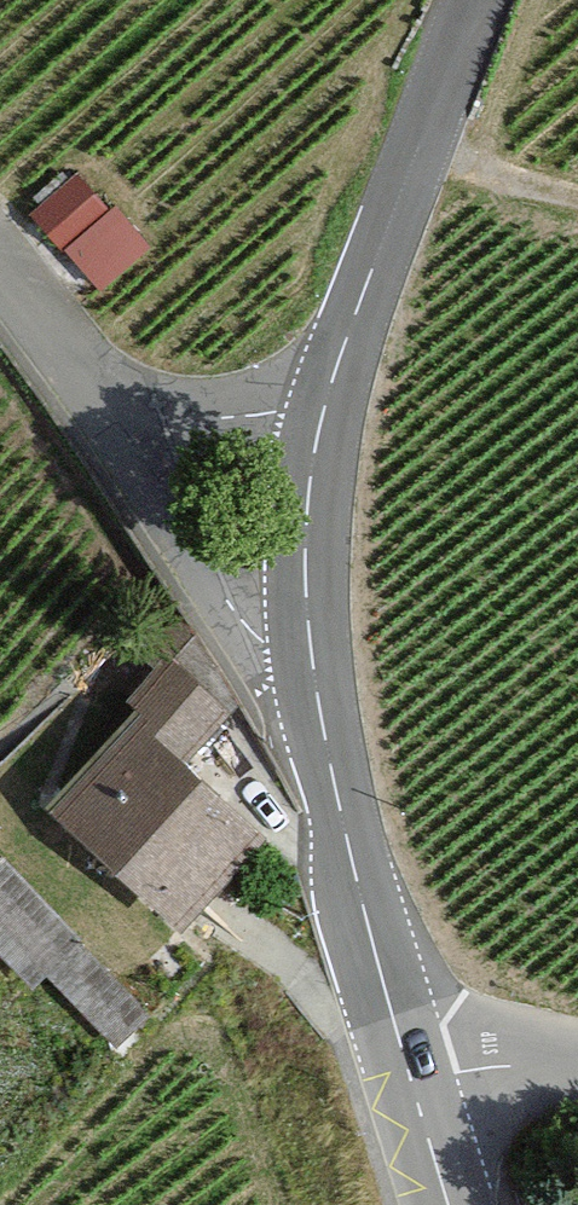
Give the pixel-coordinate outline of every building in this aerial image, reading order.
[(115,213),(82,173),(36,210),(101,291),(159,246),(125,205),(115,213)] [(143,708),(47,805),(170,926),(261,834),(185,759),(233,710),(177,654),(133,698),(143,708)] [(107,1050),(150,1010),(0,851),(0,937),(107,1050)]
